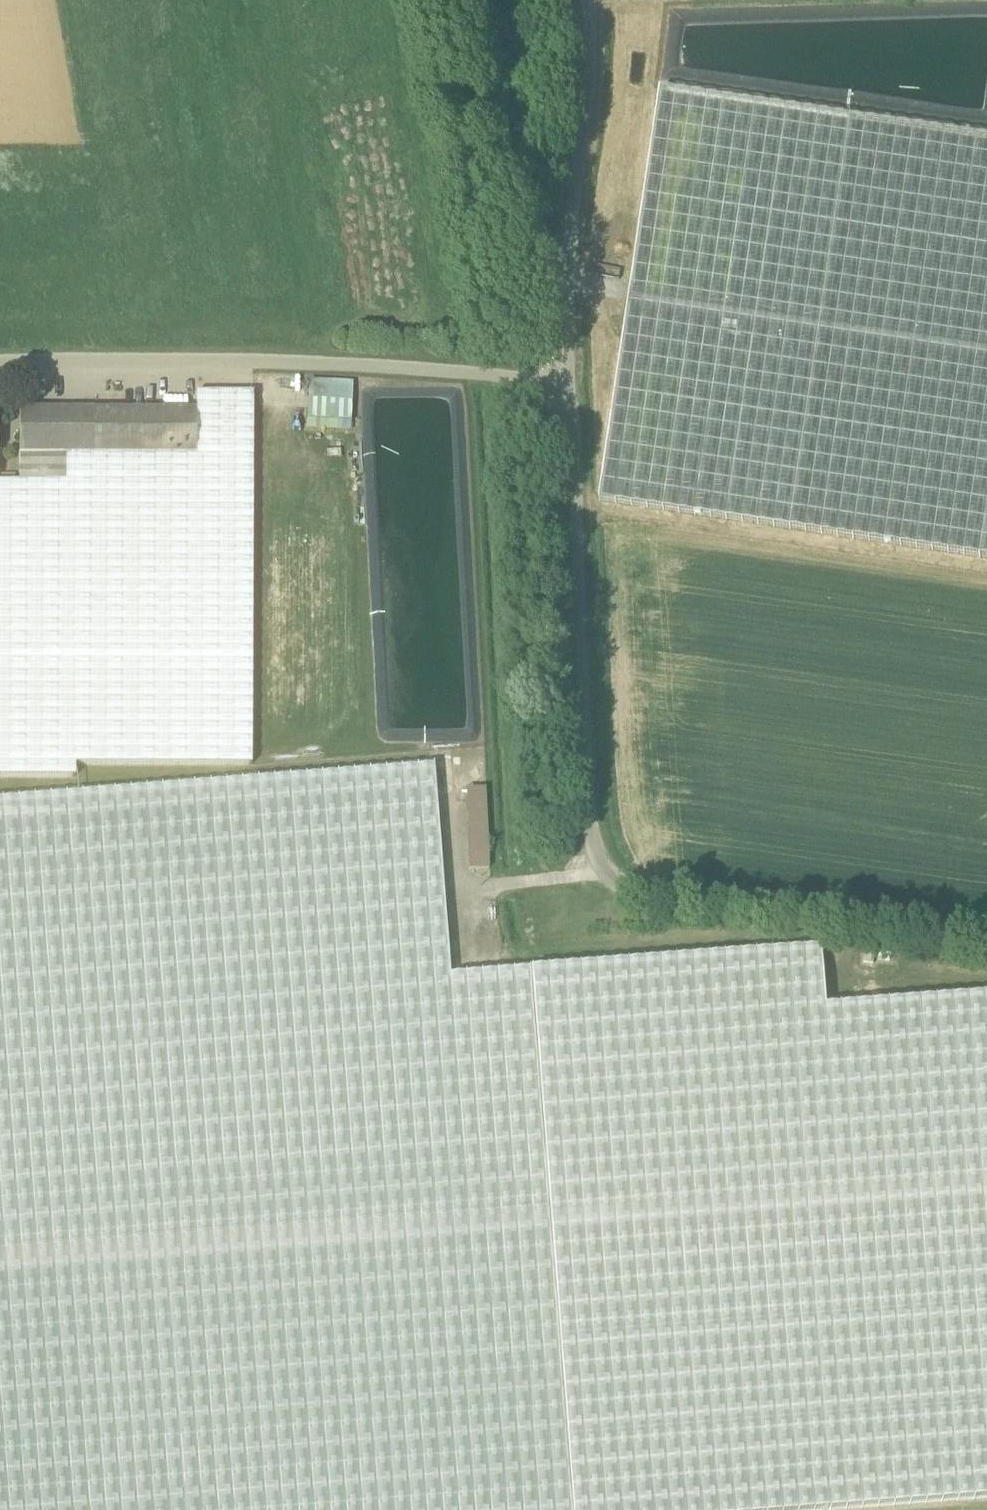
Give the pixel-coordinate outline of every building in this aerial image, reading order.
[(850,116),(660,88),(599,500),(986,557),(986,137),(850,116)] [(352,381),(308,379),(307,419),(351,421),(352,381)] [(76,777),(76,764),(251,765),(253,392),(196,392),(196,409),(196,453),(19,453),(19,481),(0,481),(0,776),(76,777)] [(196,453),(196,409),(20,409),(19,453),(196,453)] [(489,870),(482,752),(453,754),(456,790),(465,790),(469,871),(489,870)] [(986,1499),(986,995),(825,1008),(820,948),(450,977),(434,767),(0,801),(0,1509),(840,1509),(986,1499)]
